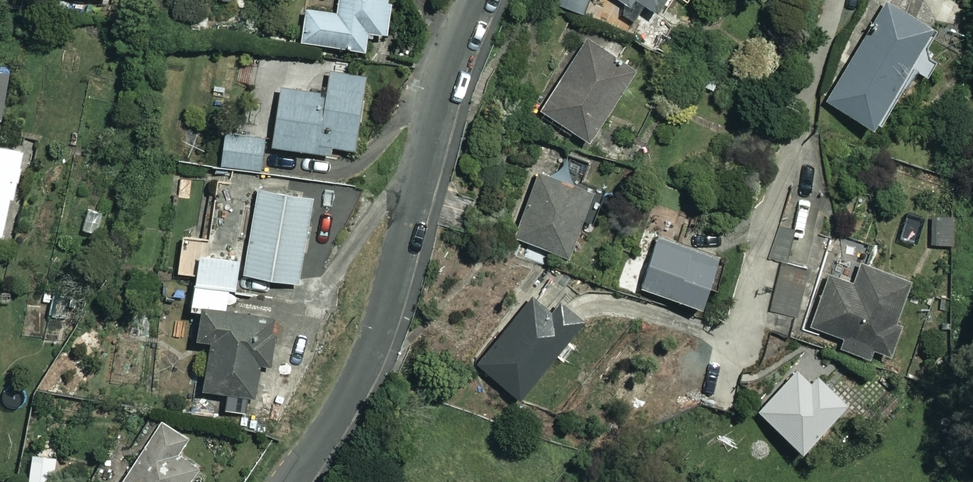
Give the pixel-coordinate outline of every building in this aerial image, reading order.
[(365,46),(366,34),(374,35),(375,28),(386,29),(389,0),(337,0),(336,9),(303,6),(300,39),(365,46)] [(624,0),(616,12),(628,20),(641,0),(623,0),(624,0)] [(654,8),(660,0),(641,0),(654,8)] [(915,66),(924,71),(934,56),(925,50),(936,32),(888,1),(827,96),(875,127),(915,66)] [(672,25),(653,13),(647,23),(640,18),(630,34),(656,51),(672,25)] [(631,64),(587,38),(543,110),(586,137),(631,64)] [(363,70),(330,65),(326,92),(280,85),(271,142),(328,151),(330,141),(353,144),(363,70)] [(264,138),(223,134),(220,165),(261,169),(264,138)] [(0,143),(0,236),(1,236),(24,149),(0,143)] [(515,234),(565,252),(578,216),(591,221),(602,190),(538,167),(515,234)] [(315,194),(258,183),(242,270),(299,280),(315,194)] [(716,250),(655,233),(641,285),(701,302),(716,250)] [(194,280),(233,289),(240,260),(201,251),(203,241),(186,237),(179,269),(195,272),(194,280)] [(835,342),(870,354),(874,343),(884,346),(907,275),(831,251),(808,325),(838,334),(835,342)] [(233,289),(194,280),(188,305),(200,308),(186,370),(203,373),(201,384),(226,389),(222,404),(250,410),(275,295),(245,289),(240,310),(229,307),(233,289)] [(518,394),(584,311),(561,293),(551,306),(532,291),(477,362),(518,394)] [(814,359),(804,351),(757,408),(802,446),(856,380),(821,351),(814,359)] [(159,420),(120,481),(184,481),(194,465),(178,456),(189,439),(159,420)]
